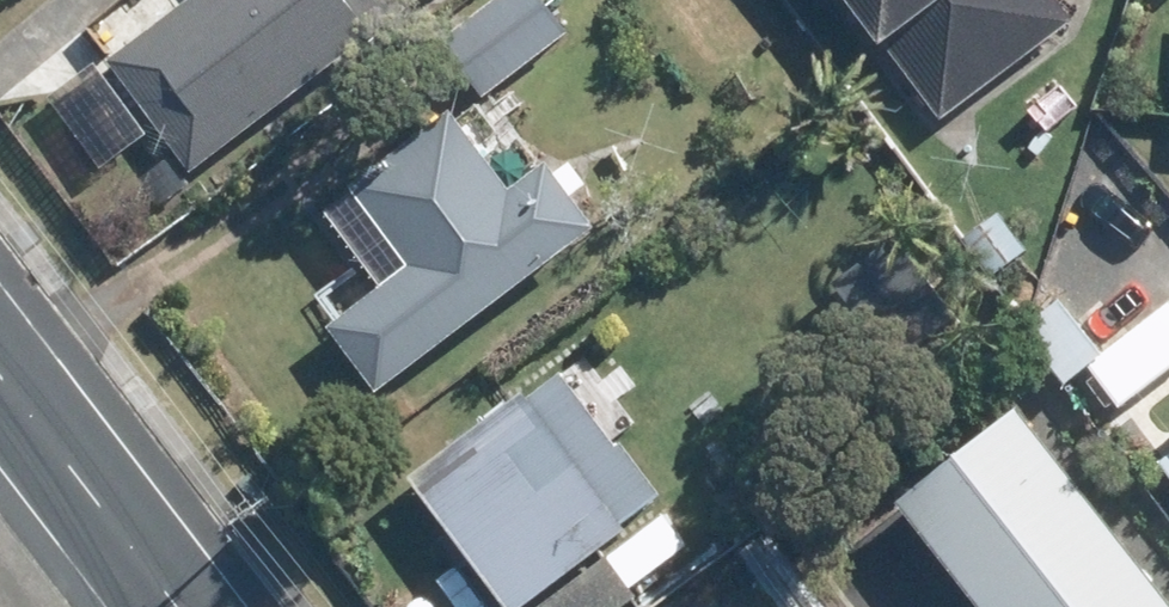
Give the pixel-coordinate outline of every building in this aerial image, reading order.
[(100,64),(185,175),(373,33),(348,0),(186,0),(100,64)] [(373,33),(417,0),(348,0),(373,33)] [(440,42),(482,96),(563,33),(536,0),(496,0),(440,42)] [(888,46),(898,39),(952,114),(1086,15),(1075,0),(854,0),(888,46)] [(377,290),(321,333),(368,396),(586,232),(536,165),(503,190),(448,118),(320,215),(377,290)] [(1157,203),(1107,145),(1078,171),(1128,229),(1157,203)] [(1060,286),(1044,319),(1066,330),(1083,297),(1060,286)] [(1084,375),(1112,413),(1168,370),(1168,310),(1084,375)] [(608,444),(554,371),(400,483),(491,606),(516,606),(665,499),(619,437),(608,444)] [(967,606),(1163,606),(1005,412),(886,507),(967,606)] [(623,589),(680,553),(661,524),(531,606),(624,606),(632,602),(623,589)]
